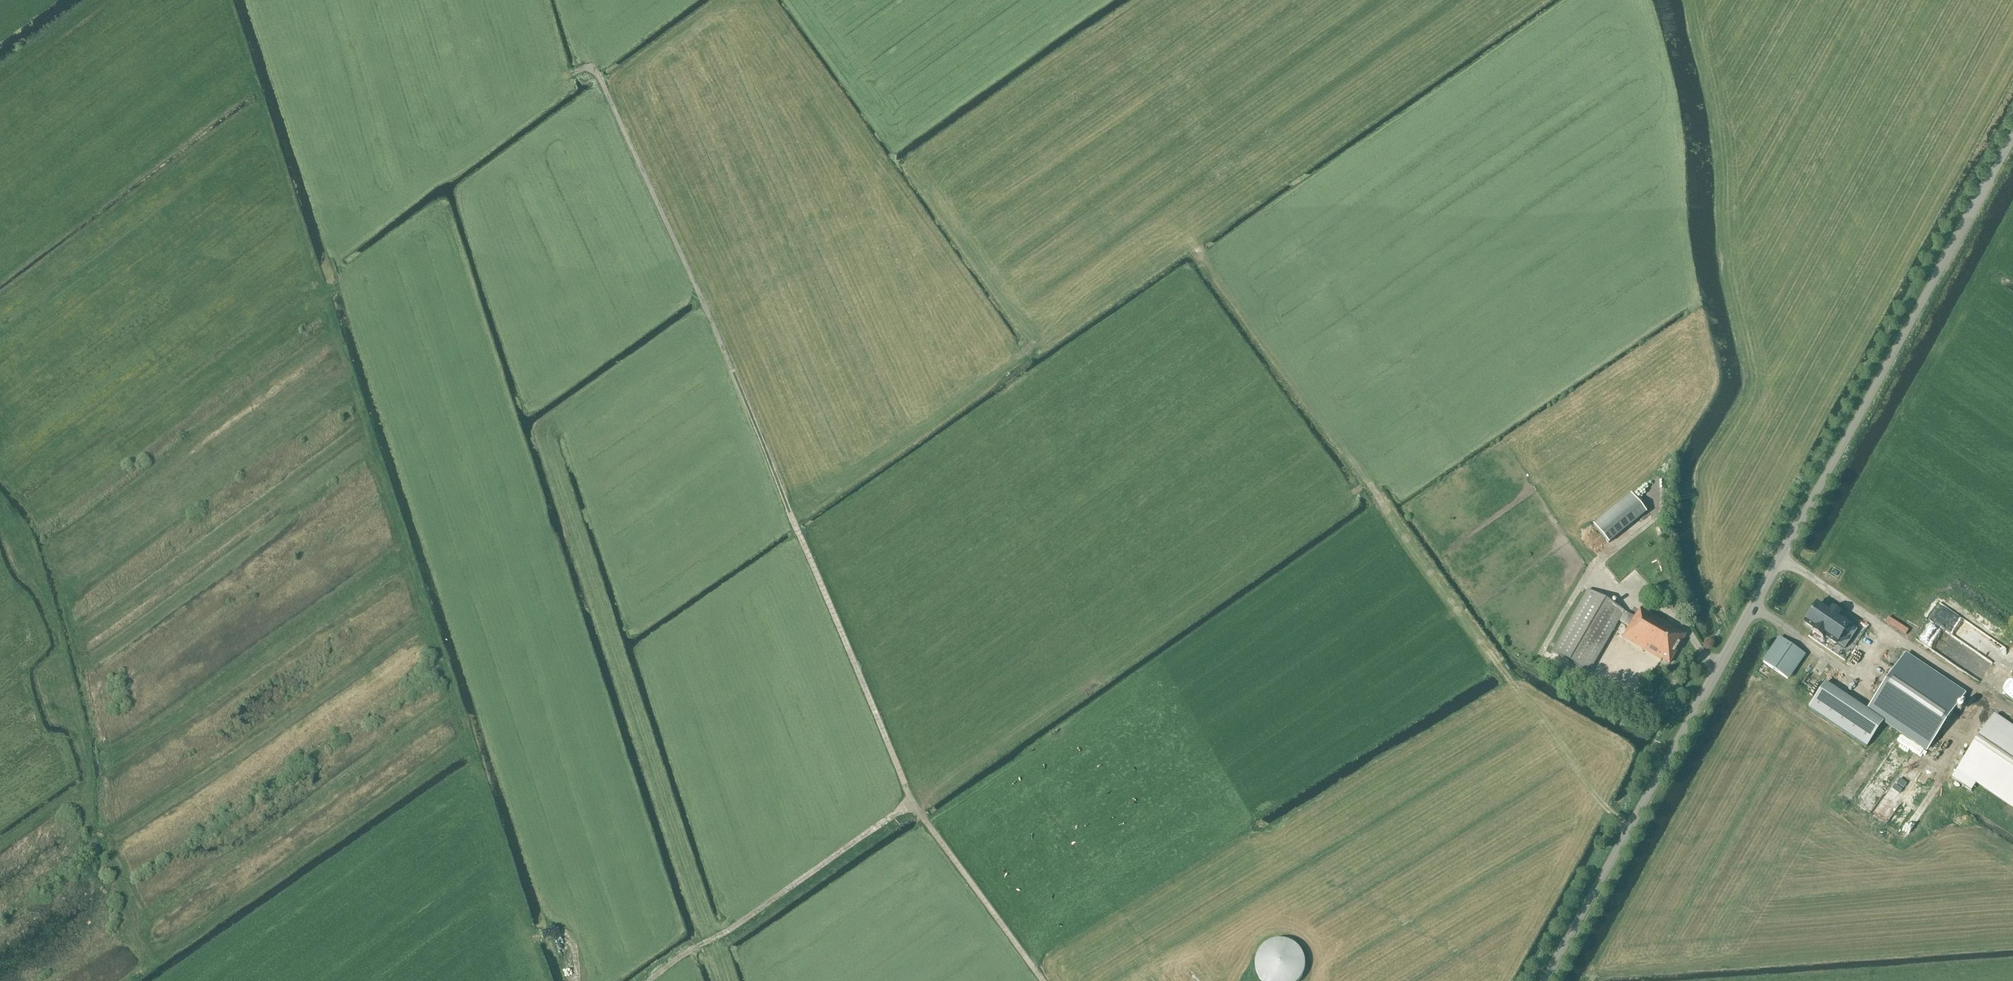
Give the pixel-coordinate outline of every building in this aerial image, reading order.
[(1593,524),(1609,543),(1646,513),(1631,494),(1593,524)] [(1587,591),(1552,652),(1589,673),(1618,622),(1628,627),(1622,638),(1660,660),(1661,659),(1669,664),(1685,635),(1678,631),(1678,630),(1641,608),(1636,616),(1635,615),(1634,617),(1587,591)] [(1667,596),(1673,613),(1680,610),(1675,594),(1667,596)] [(1832,610),(1820,602),(1810,617),(1819,623),(1819,625),(1829,632),(1830,630),(1841,638),(1851,623),(1842,617),(1843,615),(1832,608),(1832,610)] [(1806,655),(1781,639),(1764,664),(1789,680),(1806,655)] [(1963,697),(1880,642),(1844,696),(1884,722),(1867,747),(1910,776),(1963,697)] [(1845,661),(1856,667),(1864,653),(1854,647),(1845,661)] [(1844,696),(1825,683),(1808,708),(1867,747),(1884,722),(1844,696)] [(1993,716),(1951,778),(1971,791),(1977,783),(2012,808),(2012,729),(1993,716)] [(1918,768),(1889,824),(1912,836),(1921,818),(1913,814),(1933,776),(1918,768)] [(1256,956),(1255,956),(1254,962),(1254,968),(1255,974),(1258,979),(1260,980),(1298,980),(1299,979),(1302,974),(1304,968),(1304,962),(1302,956),(1299,951),(1295,947),(1290,943),(1285,941),(1279,940),(1273,941),(1267,943),(1262,947),(1258,951),(1256,956)]
